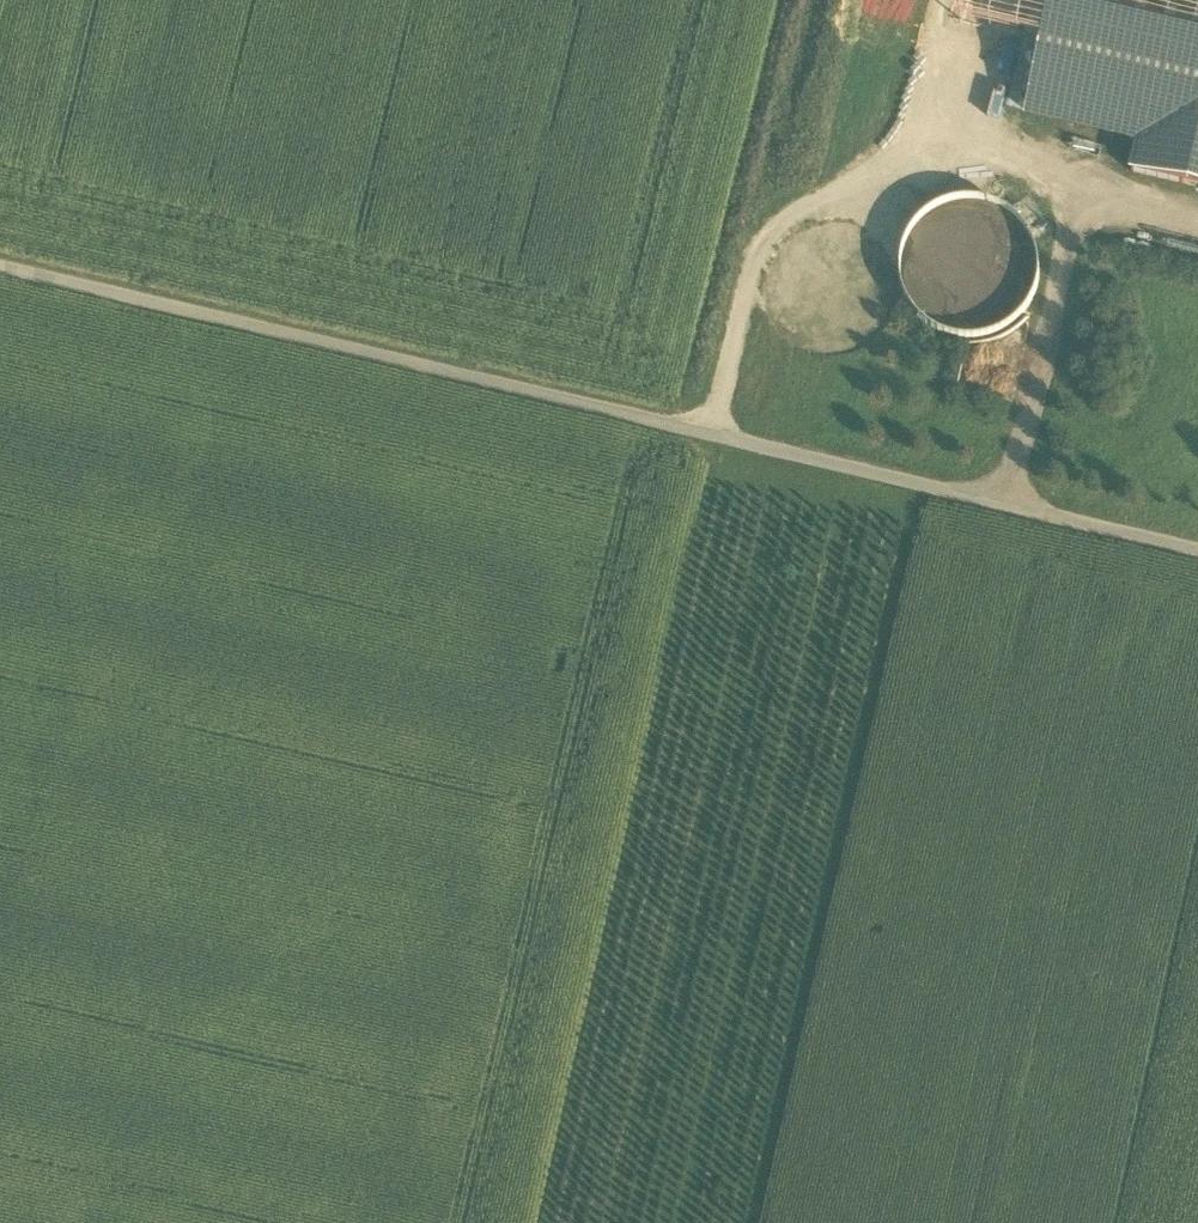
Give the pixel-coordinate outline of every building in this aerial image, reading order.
[(1047,36),(1053,12),(1197,47),(1197,0),(965,0),(961,17),(1047,36)] [(1053,12),(1047,36),(1029,111),(1140,137),(1197,151),(1197,47),(1053,12)] [(1132,171),(1197,187),(1197,151),(1140,137),(1132,171)] [(963,337),(990,334),(1013,321),(1030,300),(1038,274),(1035,247),(1022,224),(1001,207),(975,199),(948,202),(924,215),(907,236),(900,262),(902,289),(915,313),(937,330),(963,337)]
